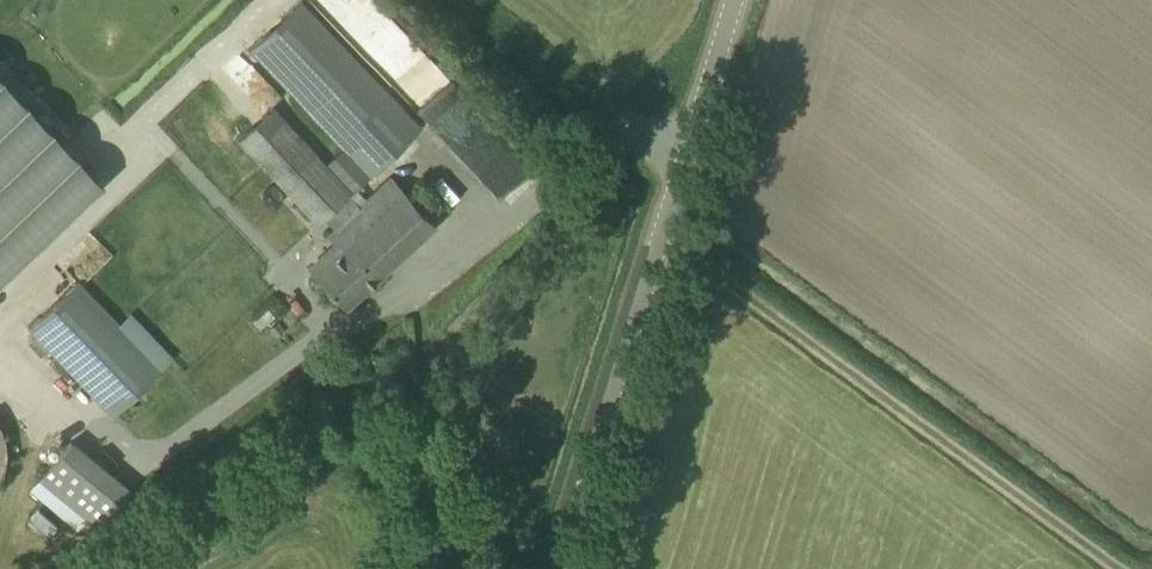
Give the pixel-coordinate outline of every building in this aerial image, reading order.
[(326,163),(272,106),(239,137),(319,223),(325,217),(335,227),(329,233),(342,247),(315,272),(347,305),(435,223),(390,175),(359,204),(350,194),(352,191),(371,174),(421,127),(301,0),(251,47),(343,145),(326,163)] [(370,60),(401,30),(372,0),(314,0),(313,0),(370,60)] [(111,169),(0,53),(0,281),(35,248),(32,244),(111,169)] [(113,414),(162,368),(77,280),(29,326),(113,414)] [(68,438),(29,483),(84,530),(123,485),(68,438)]
